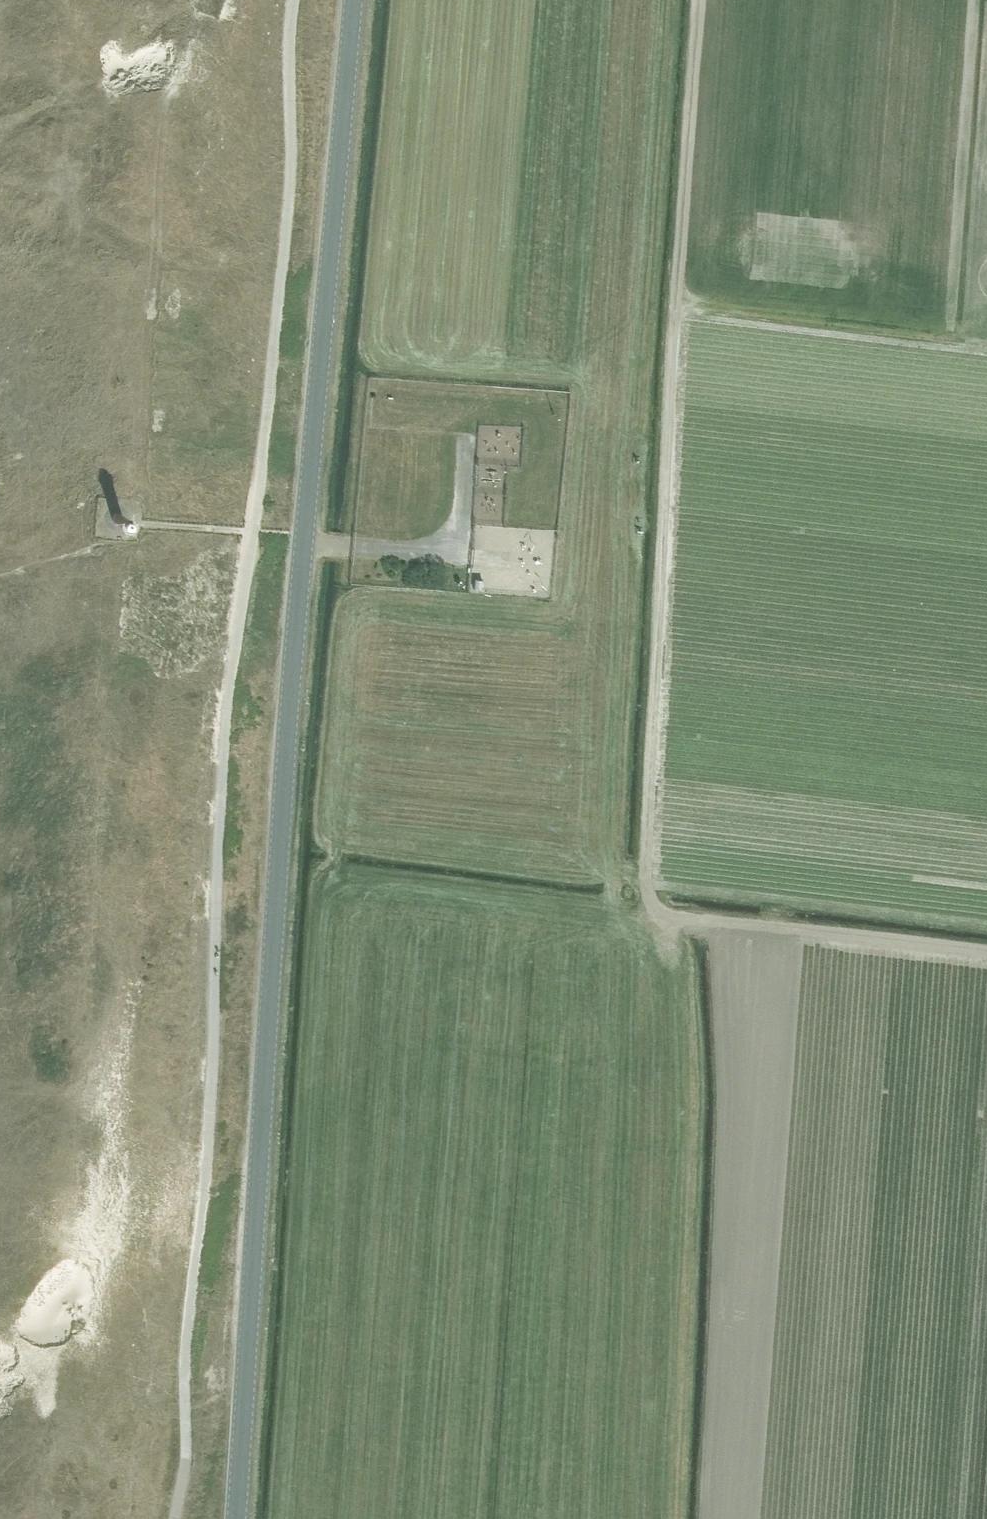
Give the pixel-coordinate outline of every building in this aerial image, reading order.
[(124,520),(124,518),(124,516),(124,514),(122,513),(120,511),(118,511),(116,511),(113,513),(112,515),(112,517),(112,519),(113,521),(114,522),(116,523),(118,524),(120,523),(122,522),(124,520)]
